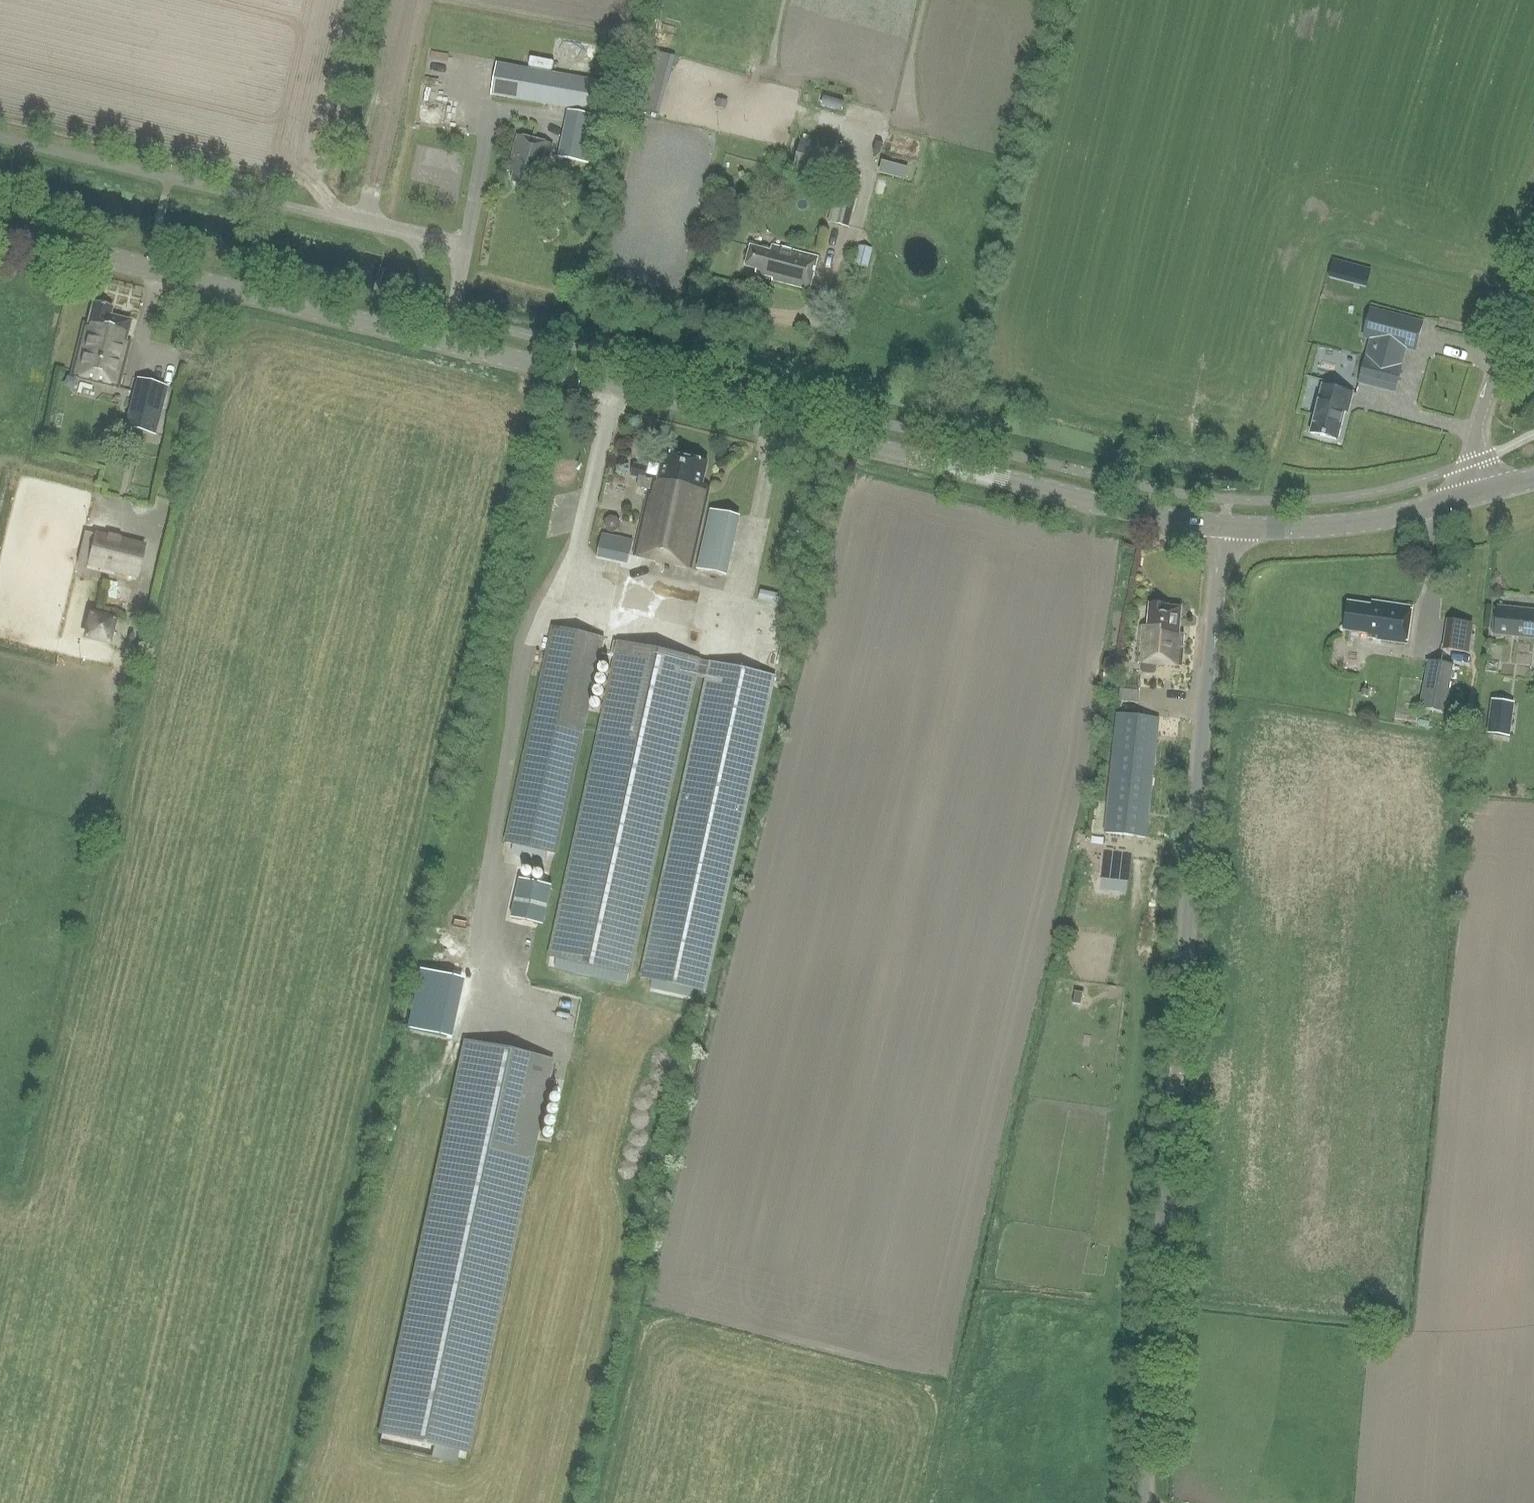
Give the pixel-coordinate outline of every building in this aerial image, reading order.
[(654,51),(655,111),(670,111),(669,51),(654,51)] [(497,63),(492,96),(603,115),(608,82),(497,63)] [(537,179),(544,180),(552,144),(519,136),(510,171),(515,172),(512,183),(535,188),(537,179)] [(794,174),(837,185),(846,150),(802,139),(794,174)] [(593,149),(562,142),(559,158),(590,165),(593,149)] [(863,178),(842,172),(834,204),(841,206),(837,225),(849,228),(863,178)] [(810,290),(818,257),(776,246),(775,252),(751,246),(746,266),(758,269),(756,273),(774,278),(773,280),(810,290)] [(854,266),(868,269),(872,249),(859,246),(854,266)] [(1331,275),(1370,284),(1375,266),(1336,257),(1331,275)] [(119,390),(131,342),(126,340),(131,321),(109,316),(112,307),(95,303),(90,323),(86,322),(72,378),(119,390)] [(1360,383),(1396,393),(1402,368),(1397,366),(1403,343),(1415,346),(1420,328),(1371,315),(1366,333),(1379,337),(1373,360),(1367,358),(1360,383)] [(125,428),(151,434),(163,386),(137,379),(125,428)] [(1348,413),(1352,395),(1323,388),(1311,434),(1337,441),(1344,412),(1348,413)] [(692,569),(710,488),(703,486),(708,463),(665,453),(659,481),(645,478),(648,467),(635,464),(632,475),(640,477),(638,487),(650,489),(635,556),(692,569)] [(697,570),(727,577),(740,517),(711,510),(697,570)] [(137,578),(145,546),(95,534),(88,566),(137,578)] [(633,540),(603,534),(598,556),(629,562),(633,540)] [(1138,663),(1141,663),(1140,671),(1143,675),(1153,675),(1157,672),(1157,664),(1182,666),(1184,635),(1179,634),(1181,609),(1167,608),(1167,607),(1165,607),(1164,606),(1164,605),(1162,603),(1161,603),(1159,602),(1157,602),(1156,602),(1155,603),(1154,604),(1153,605),(1152,606),(1150,606),(1148,627),(1141,627),(1138,663)] [(1406,645),(1411,608),(1372,602),(1371,606),(1347,603),(1343,631),(1367,635),(1366,639),(1406,645)] [(1497,606),(1494,635),(1533,640),(1533,610),(1497,606)] [(112,644),(117,618),(90,612),(85,638),(112,644)] [(1443,650),(1470,653),(1474,624),(1447,620),(1443,650)] [(504,843),(557,854),(605,639),(552,627),(504,843)] [(548,957),(631,975),(701,659),(618,641),(548,957)] [(640,978),(707,992),(777,676),(710,661),(640,978)] [(1440,667),(1432,723),(1460,727),(1468,671),(1440,667)] [(1121,701),(1139,703),(1141,691),(1122,689),(1121,701)] [(1506,736),(1511,703),(1492,700),(1488,734),(1506,736)] [(1117,714),(1105,833),(1147,837),(1159,719),(1117,714)] [(544,925),(553,887),(520,880),(512,917),(544,925)] [(465,1041),(379,1434),(467,1453),(552,1060),(465,1041)] [(395,1437),(392,1445),(412,1451),(415,1444),(395,1437)]
